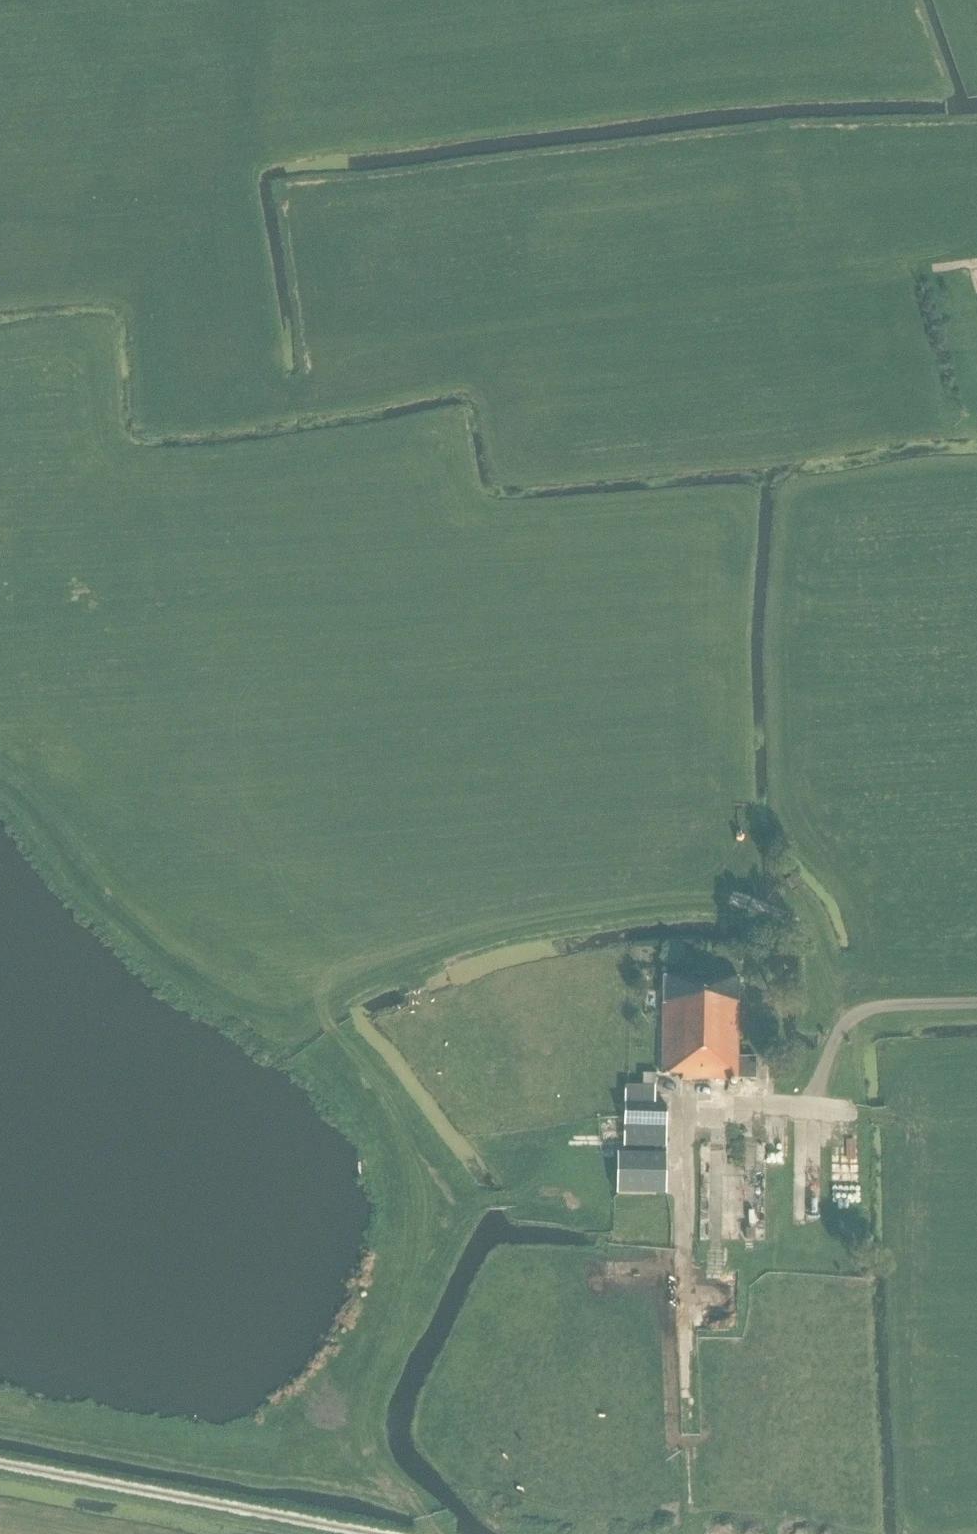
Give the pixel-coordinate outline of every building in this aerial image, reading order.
[(682,1080),(739,1080),(756,1080),(756,1058),(739,1058),(740,978),(663,977),(662,1076),(682,1076),(682,1080)] [(655,1087),(625,1087),(625,1147),(666,1148),(667,1105),(655,1105),(655,1087)] [(666,1154),(618,1153),(617,1194),(666,1195),(666,1154)]
